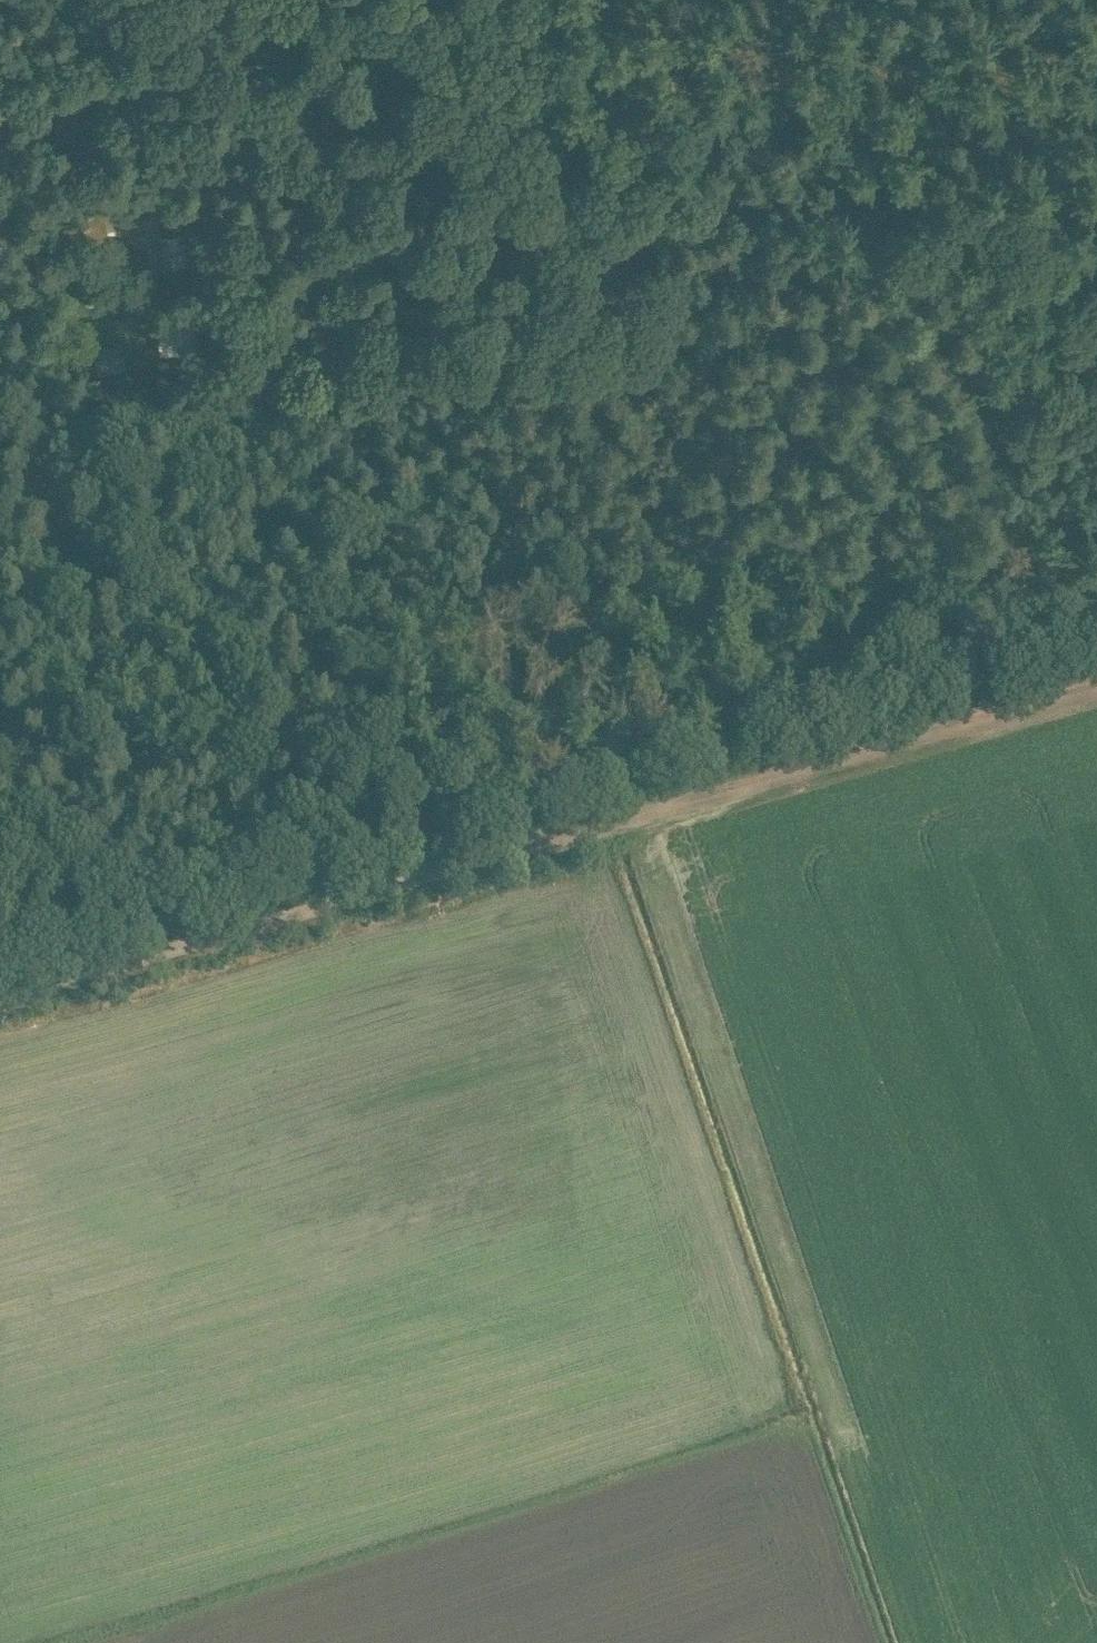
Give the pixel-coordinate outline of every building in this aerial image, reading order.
[(135,204),(141,212),(151,211),(154,202),(149,194),(140,195),(135,204)] [(156,306),(160,352),(197,349),(193,303),(156,306)]
